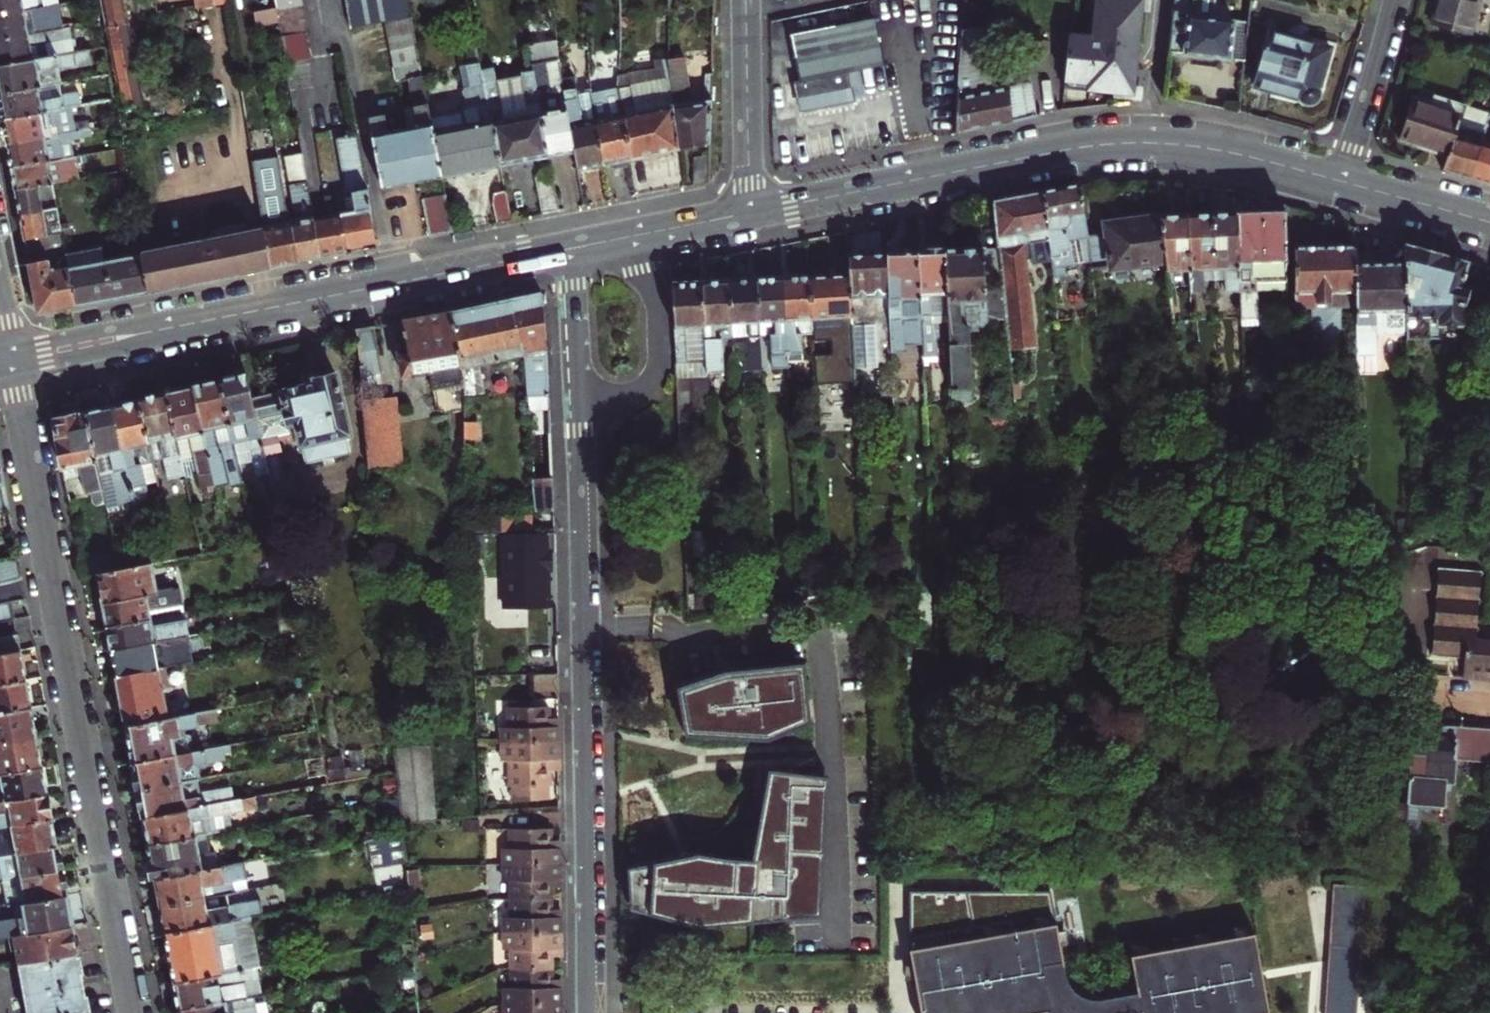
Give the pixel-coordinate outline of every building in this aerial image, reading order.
[(59,4),(59,0),(0,0),(0,15),(59,4)] [(122,109),(145,104),(128,17),(125,0),(100,0),(122,109)] [(348,1),(353,29),(385,23),(410,18),(407,0),(354,0),(348,1)] [(1064,88),(1134,95),(1144,0),(1097,0),(1093,36),(1069,34),(1064,88)] [(1169,53),(1244,61),(1248,22),(1213,18),(1215,0),(1175,0),(1169,53)] [(1433,24),(1469,34),(1477,0),(1439,0),(1433,24)] [(301,3),(277,7),(279,22),(304,18),(301,3)] [(64,29),(59,4),(0,15),(0,40),(64,29)] [(279,22),(282,37),(307,33),(304,18),(279,22)] [(388,37),(413,32),(410,18),(385,23),(388,37)] [(875,19),(791,35),(800,80),(794,81),(799,105),(853,94),(849,71),(884,64),(875,19)] [(959,65),(956,133),(1012,121),(1036,116),(1030,81),(1012,84),(1009,66),(986,71),(984,65),(974,65),(977,20),(961,19),(959,65)] [(0,40),(0,65),(65,54),(63,41),(72,39),(69,28),(64,29),(0,40)] [(1254,86),(1298,98),(1299,99),(1300,101),(1303,103),(1305,104),(1308,105),(1311,105),(1314,104),(1316,102),(1318,100),(1320,98),(1321,94),(1320,91),(1319,88),(1330,48),(1269,31),(1254,86)] [(388,37),(391,52),(416,47),(413,32),(388,37)] [(307,33),(282,37),(286,62),(311,58),(307,33)] [(63,41),(65,54),(74,52),(72,39),(63,41)] [(555,40),(529,44),(532,64),(558,58),(555,40)] [(416,47),(391,52),(394,67),(419,62),(416,47)] [(0,65),(0,95),(58,84),(60,84),(58,70),(93,64),(90,49),(74,52),(65,54),(0,65)] [(673,104),(679,149),(710,143),(712,100),(704,101),(691,102),(685,57),(668,59),(670,71),(673,104)] [(532,69),(549,156),(574,151),(561,78),(558,58),(532,64),(532,69)] [(654,69),(618,76),(618,83),(627,81),(628,86),(663,80),(661,73),(670,71),(668,59),(653,61),(654,69)] [(394,67),(397,82),(408,79),(422,77),(419,62),(394,67)] [(491,169),(490,166),(500,165),(480,69),(479,63),(466,65),(470,87),(464,88),(462,92),(465,105),(460,112),(430,118),(441,176),(474,170),(475,172),(478,174),(489,172),(491,169)] [(460,66),(464,88),(470,87),(466,65),(460,66)] [(480,69),(500,165),(549,156),(532,69),(521,72),(521,74),(496,79),(493,67),(480,69)] [(630,159),(679,149),(673,104),(670,71),(661,73),(663,80),(628,86),(627,81),(618,83),(618,88),(623,114),(630,159)] [(704,101),(712,100),(713,72),(705,74),(704,101)] [(413,106),(427,104),(422,77),(408,79),(413,106)] [(561,78),(574,151),(578,170),(603,165),(590,93),(590,89),(577,92),(574,77),(561,78)] [(0,95),(0,106),(1,109),(2,119),(70,107),(81,105),(79,92),(60,95),(58,84),(0,95)] [(630,159),(623,114),(618,88),(590,93),(603,165),(612,163),(612,166),(615,167),(626,165),(628,163),(627,160),(630,159)] [(784,116),(793,158),(908,134),(899,92),(801,112),(784,116)] [(1412,98),(1398,141),(1447,156),(1465,107),(1433,97),(1432,104),(1412,98)] [(122,109),(124,121),(147,117),(145,104),(122,109)] [(430,118),(427,104),(413,106),(417,126),(388,132),(384,114),(369,117),(372,135),(371,135),(381,187),(441,176),(430,118)] [(1442,170),(1470,178),(1487,126),(1489,115),(1489,112),(1465,105),(1465,107),(1447,156),(1442,170)] [(70,107),(2,119),(5,135),(7,143),(25,139),(26,143),(46,140),(45,137),(89,129),(87,121),(73,124),(70,107)] [(1470,178),(1489,183),(1489,127),(1487,126),(1470,178)] [(11,166),(71,157),(68,140),(90,137),(89,129),(45,137),(46,140),(26,143),(25,139),(7,143),(9,155),(11,166)] [(312,218),(319,258),(376,247),(369,210),(371,210),(357,134),(337,138),(346,192),(324,196),(327,215),(312,218)] [(292,223),(298,261),(319,258),(312,218),(301,153),(284,156),(297,222),(292,223)] [(71,157),(11,166),(13,178),(15,188),(52,182),(86,176),(83,155),(71,157)] [(263,228),(269,267),(298,261),(292,223),(285,204),(277,158),(252,162),(263,228)] [(535,176),(542,215),(559,211),(551,168),(539,171),(535,176)] [(17,203),(19,215),(42,211),(40,200),(55,198),(52,182),(15,188),(17,203)] [(1081,185),(1042,191),(1048,240),(1050,251),(1052,278),(1066,275),(1064,265),(1091,259),(1087,234),(1081,185)] [(493,203),(497,224),(511,221),(505,191),(493,193),(493,203)] [(1048,240),(1042,191),(1007,198),(1011,230),(1015,229),(1016,237),(1022,237),(1022,244),(1030,243),(1048,240)] [(1246,211),(1236,211),(1240,291),(1241,319),(1258,319),(1257,282),(1285,281),(1284,205),(1245,194),(1246,211)] [(422,200),(429,237),(453,232),(445,196),(422,200)] [(40,200),(42,211),(56,208),(55,198),(40,200)] [(992,200),(998,247),(1001,279),(1006,326),(1031,323),(1022,244),(1022,237),(1016,237),(1015,229),(1011,230),(1007,198),(992,200)] [(1308,212),(1284,205),(1285,281),(1286,309),(1311,308),(1312,352),(1341,352),(1340,308),(1356,307),(1355,253),(1355,244),(1309,244),(1308,212)] [(22,227),(24,240),(61,233),(56,208),(42,211),(19,215),(22,227)] [(1236,211),(1211,213),(1214,269),(1224,269),(1225,279),(1225,292),(1240,291),(1236,211)] [(1214,269),(1211,213),(1187,214),(1190,271),(1190,285),(1191,293),(1205,292),(1204,278),(1204,270),(1214,269)] [(1187,214),(1158,215),(1166,261),(1168,272),(1190,271),(1187,214)] [(1087,234),(1091,259),(1092,269),(1110,266),(1111,268),(1166,261),(1158,215),(1104,223),(1105,232),(1087,234)] [(142,255),(148,291),(269,267),(263,228),(141,252),(142,255)] [(26,252),(28,263),(49,260),(65,257),(61,233),(24,240),(26,252)] [(1032,254),(1050,251),(1048,240),(1030,243),(1032,254)] [(1466,304),(1457,301),(1461,286),(1469,260),(1445,253),(1445,252),(1416,243),(1415,245),(1405,242),(1406,261),(1407,332),(1408,339),(1438,338),(1438,326),(1465,325),(1466,304)] [(1001,279),(998,247),(983,248),(985,280),(1001,279)] [(983,248),(945,250),(949,328),(949,336),(952,401),(972,400),(969,330),(979,329),(987,321),(985,280),(983,248)] [(67,267),(74,306),(111,298),(104,262),(102,250),(65,257),(67,267)] [(918,251),(919,284),(922,346),(923,363),(927,363),(927,357),(936,356),(935,342),(938,342),(938,337),(938,333),(936,333),(936,328),(949,328),(945,250),(918,251)] [(886,253),(891,354),(905,353),(905,347),(922,346),(919,284),(918,251),(886,253)] [(886,253),(848,255),(853,355),(854,368),(878,367),(892,367),(891,354),(886,253)] [(1355,253),(1356,307),(1357,355),(1377,354),(1377,332),(1407,332),(1406,261),(1372,261),(1372,253),(1355,253)] [(104,262),(111,298),(148,291),(142,255),(104,262)] [(848,273),(809,275),(811,320),(812,333),(812,341),(832,340),(833,354),(813,355),(815,383),(855,381),(854,368),(853,355),(848,255),(848,273)] [(49,260),(28,263),(32,282),(36,304),(46,311),(74,306),(67,267),(51,270),(49,260)] [(1214,269),(1204,270),(1204,278),(1215,277),(1214,269)] [(1215,279),(1225,279),(1224,269),(1214,269),(1215,277),(1215,279)] [(1170,286),(1190,285),(1190,271),(1168,272),(1170,286)] [(783,276),(785,321),(787,361),(802,360),(801,334),(812,333),(811,320),(809,275),(783,276)] [(787,361),(785,321),(783,276),(756,278),(759,323),(759,336),(770,336),(772,369),(788,368),(787,361)] [(756,278),(728,279),(731,324),(742,323),(743,337),(745,371),(761,370),(759,336),(759,323),(756,278)] [(731,324),(728,279),(702,281),(704,325),(706,362),(706,373),(724,372),(721,339),(720,325),(731,324)] [(704,325),(702,281),(672,282),(676,362),(675,362),(675,363),(706,362),(704,325)] [(1461,286),(1457,301),(1466,304),(1470,289),(1461,286)] [(514,321),(525,354),(528,396),(548,395),(547,351),(542,294),(540,292),(509,298),(514,321)] [(484,381),(480,363),(525,354),(514,321),(509,298),(450,311),(462,365),(464,384),(464,394),(484,394),(484,381)] [(37,313),(46,311),(36,304),(37,313)] [(462,365),(450,311),(402,320),(406,342),(397,343),(402,375),(412,373),(413,373),(430,371),(435,411),(464,408),(464,394),(464,384),(462,365)] [(1258,319),(1241,319),(1241,327),(1259,325),(1258,319)] [(731,324),(731,338),(743,337),(742,323),(731,324)] [(1006,326),(1009,351),(1034,348),(1031,323),(1006,326)] [(720,325),(721,339),(731,338),(731,324),(720,325)] [(374,326),(356,329),(361,376),(362,386),(381,383),(380,373),(382,373),(379,355),(377,346),(374,326)] [(938,333),(938,337),(949,336),(949,328),(936,328),(936,333),(938,333)] [(1377,354),(1357,355),(1358,372),(1378,372),(1377,354)] [(688,412),(709,411),(706,373),(706,362),(675,363),(678,422),(688,422),(688,412)] [(879,396),(893,395),(892,367),(878,367),(879,396)] [(269,472),(257,423),(252,399),(246,375),(219,381),(233,443),(247,439),(250,450),(249,450),(255,475),(269,472)] [(271,482),(285,479),(276,437),(297,432),(300,445),(301,445),(305,463),(349,453),(345,435),(349,434),(343,407),(336,409),(334,400),(341,399),(336,375),(314,380),(314,383),(281,390),(281,392),(252,399),(257,423),(269,472),(271,482)] [(233,443),(219,381),(192,387),(198,414),(215,484),(226,482),(227,486),(242,482),(236,453),(233,443)] [(207,486),(215,484),(198,414),(192,387),(166,392),(184,472),(186,480),(198,477),(202,493),(208,491),(207,486)] [(166,392),(138,398),(152,456),(165,453),(170,475),(184,472),(166,392)] [(152,456),(138,398),(111,404),(134,501),(135,505),(150,501),(145,481),(157,478),(152,456)] [(336,409),(343,407),(341,399),(334,400),(336,409)] [(368,468),(400,465),(393,400),(362,403),(368,468)] [(84,410),(88,425),(106,503),(107,508),(134,501),(111,404),(84,410)] [(106,503),(88,425),(84,410),(52,417),(61,467),(78,464),(81,476),(85,494),(90,493),(93,503),(97,505),(106,503)] [(477,421),(464,421),(464,440),(464,442),(476,442),(477,421)] [(236,453),(249,450),(247,439),(233,443),(236,453)] [(9,508),(0,462),(0,510),(9,508)] [(64,480),(81,476),(78,464),(61,467),(64,480)] [(292,478),(285,479),(271,482),(279,516),(300,511),(292,478)] [(501,516),(470,516),(470,532),(502,532),(501,516)] [(554,532),(504,533),(506,608),(548,607),(547,571),(547,553),(552,553),(554,553),(554,532)] [(82,575),(97,572),(121,568),(117,550),(79,558),(82,575)] [(21,577),(17,555),(0,559),(0,581),(21,577)] [(97,572),(107,626),(183,611),(179,588),(157,592),(152,562),(121,568),(97,572)] [(877,579),(877,564),(867,564),(868,579),(877,579)] [(1463,678),(1489,680),(1489,640),(1477,639),(1482,571),(1438,567),(1431,655),(1464,658),(1463,678)] [(21,577),(0,581),(0,603),(10,601),(25,598),(21,577)] [(802,584),(805,596),(819,593),(817,581),(802,584)] [(14,620),(10,601),(0,603),(0,622),(14,620)] [(699,602),(688,605),(689,622),(700,619),(699,602)] [(183,611),(107,626),(111,649),(187,636),(183,611)] [(278,630),(299,626),(298,615),(276,619),(278,630)] [(19,649),(17,634),(0,637),(0,653),(19,649)] [(190,635),(187,636),(111,649),(116,677),(165,667),(194,662),(190,635)] [(25,679),(19,649),(0,653),(0,684),(25,679)] [(671,686),(679,734),(761,737),(806,721),(799,662),(719,671),(671,686)] [(126,725),(168,717),(162,687),(169,686),(165,667),(116,677),(126,725)] [(30,707),(25,679),(0,684),(0,712),(30,707)] [(36,737),(30,707),(0,712),(0,743),(36,737)] [(502,727),(502,743),(559,741),(558,718),(549,719),(548,707),(509,707),(509,727),(502,727)] [(168,717),(126,725),(133,762),(193,751),(189,727),(218,721),(216,708),(168,717)] [(1429,736),(1413,735),(1411,758),(1408,802),(1407,817),(1406,820),(1418,821),(1420,802),(1443,804),(1444,790),(1452,791),(1454,758),(1489,761),(1489,728),(1447,725),(1440,726),(1435,728),(1431,731),(1431,736),(1429,736)] [(1411,758),(1413,735),(1401,734),(1401,740),(1395,740),(1393,756),(1411,758)] [(0,773),(41,766),(36,737),(0,743),(0,773)] [(559,741),(502,743),(503,759),(510,759),(511,787),(513,787),(549,786),(550,786),(550,771),(559,771),(559,741)] [(133,762),(138,790),(196,779),(200,778),(197,765),(225,760),(223,752),(231,751),(229,745),(193,751),(133,762)] [(401,823),(437,820),(430,745),(394,748),(397,778),(398,791),(401,823)] [(325,758),(327,769),(344,766),(342,755),(325,758)] [(47,793),(41,766),(0,773),(3,786),(0,786),(0,801),(47,793)] [(626,866),(628,908),(698,924),(713,923),(712,913),(748,916),(748,920),(792,916),(792,900),(819,902),(822,774),(763,767),(750,857),(723,859),(697,851),(626,866)] [(398,791),(397,778),(384,780),(385,792),(398,791)] [(143,816),(233,800),(232,792),(226,793),(225,788),(199,793),(196,779),(138,790),(143,816)] [(513,787),(513,800),(549,799),(549,786),(513,787)] [(51,817),(47,793),(0,801),(0,827),(51,817)] [(206,833),(232,829),(229,813),(257,808),(255,796),(233,800),(143,816),(148,843),(206,833)] [(1407,817),(1408,802),(1378,800),(1377,815),(1407,817)] [(672,825),(699,826),(699,810),(672,809),(672,825)] [(51,817),(0,827),(0,855),(56,845),(51,817)] [(463,820),(463,831),(480,832),(480,821),(463,820)] [(504,848),(504,864),(561,864),(561,840),(551,840),(551,828),(512,828),(512,848),(504,848)] [(155,879),(218,867),(215,849),(209,850),(206,833),(148,843),(155,879)] [(403,834),(369,840),(373,867),(406,862),(403,834)] [(61,870),(56,845),(0,855),(0,865),(1,872),(0,872),(0,881),(61,870)] [(160,905),(227,893),(224,882),(224,880),(248,876),(245,862),(218,867),(155,879),(160,905)] [(512,899),(552,898),(552,887),(561,887),(561,864),(504,864),(505,880),(512,880),(512,899)] [(420,868),(406,868),(409,890),(423,888),(420,868)] [(0,881),(0,889),(4,888),(7,905),(66,894),(61,870),(0,881)] [(1332,882),(1324,1012),(1356,1012),(1364,884),(1332,882)] [(907,890),(907,985),(914,985),(919,1012),(1036,1012),(1043,1011),(1044,1012),(1269,1012),(1252,930),(1128,955),(1136,992),(1097,1000),(1092,998),(1089,997),(1085,995),(1082,993),(1079,991),(1075,987),(1073,984),(1071,982),(1069,979),(1066,973),(1064,969),(1049,890),(907,890)] [(229,905),(227,893),(160,905),(165,932),(185,929),(232,921),(249,918),(251,918),(263,916),(260,899),(229,905)] [(7,905),(0,906),(0,937),(13,935),(72,924),(66,894),(7,905)] [(505,933),(562,933),(561,909),(552,909),(552,898),(512,899),(512,917),(505,917),(505,933)] [(819,913),(819,902),(792,900),(792,916),(819,913)] [(713,923),(748,920),(748,916),(712,913),(713,923)] [(232,921),(242,970),(257,967),(260,967),(251,918),(249,918),(232,921)] [(210,975),(242,970),(232,921),(185,929),(165,932),(174,981),(210,975)] [(13,935),(19,964),(77,953),(72,924),(13,935)] [(513,949),(513,968),(552,968),(552,956),(562,956),(562,933),(505,933),(505,949),(513,949)] [(429,948),(427,939),(418,940),(419,949),(429,948)] [(19,964),(27,1012),(86,1012),(88,1012),(77,953),(19,964)] [(174,981),(179,1009),(245,998),(242,981),(259,978),(257,967),(242,970),(210,975),(174,981)] [(506,988),(506,1003),(562,1003),(562,980),(553,980),(552,968),(513,968),(513,987),(506,988)] [(245,998),(252,997),(262,995),(259,978),(242,981),(245,998)] [(420,987),(423,995),(431,992),(428,984),(420,987)] [(179,1009),(180,1012),(255,1012),(252,997),(245,998),(179,1009)] [(506,1003),(506,1012),(562,1012),(562,1003),(506,1003)]
